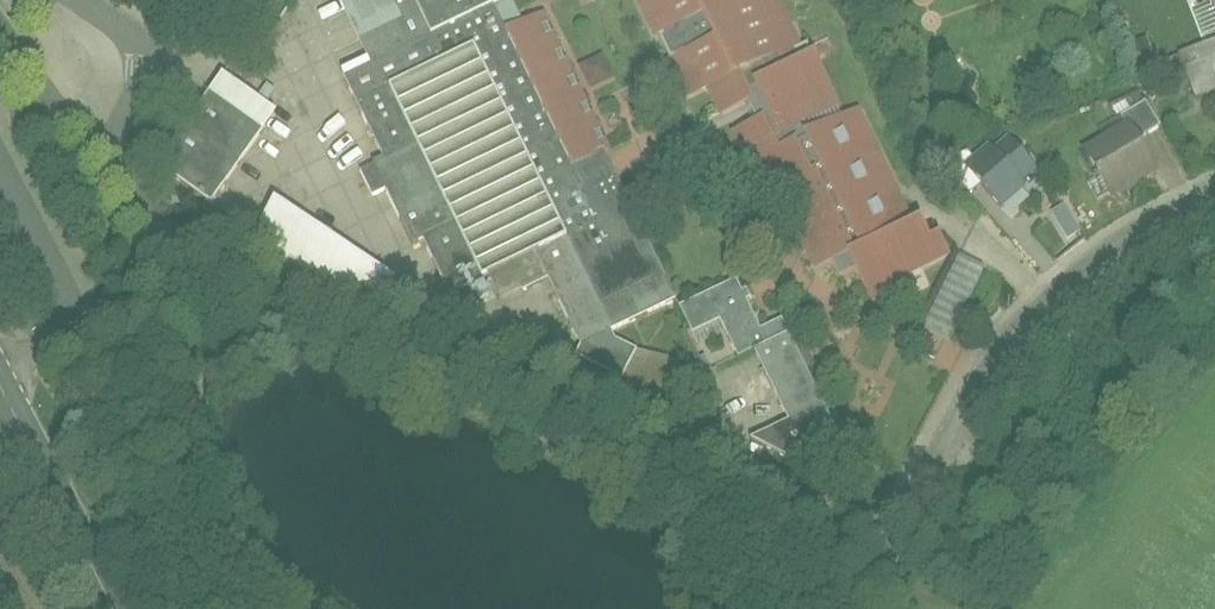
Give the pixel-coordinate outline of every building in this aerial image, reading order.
[(368,52),(331,70),(448,315),(539,272),(579,356),(618,379),(632,351),(610,341),(606,332),(630,320),(666,303),(685,342),(719,326),(734,357),(749,350),(782,420),(746,438),(785,462),(835,438),(780,322),(758,333),(733,280),(678,306),(539,15),(520,23),(509,1),(511,0),(343,0),(368,52)] [(679,101),(700,91),(712,115),(718,112),(740,156),(747,152),(776,210),(789,204),(828,282),(856,268),(875,306),(899,294),(894,283),(956,253),(946,233),(939,237),(928,214),(911,223),(855,111),(839,119),(820,52),(801,61),(772,0),(630,0),(679,101)] [(201,82),(153,153),(199,185),(249,113),(201,82)] [(1140,117),(1081,152),(1110,198),(1168,163),(1140,117)] [(989,149),(966,169),(1001,209),(1025,189),(1020,183),(1034,171),(1009,142),(994,154),(989,149)] [(263,198),(241,235),(357,303),(379,266),(263,198)] [(1069,205),(1056,212),(1071,241),(1084,234),(1069,205)] [(956,336),(990,267),(964,254),(931,323),(956,336)]
